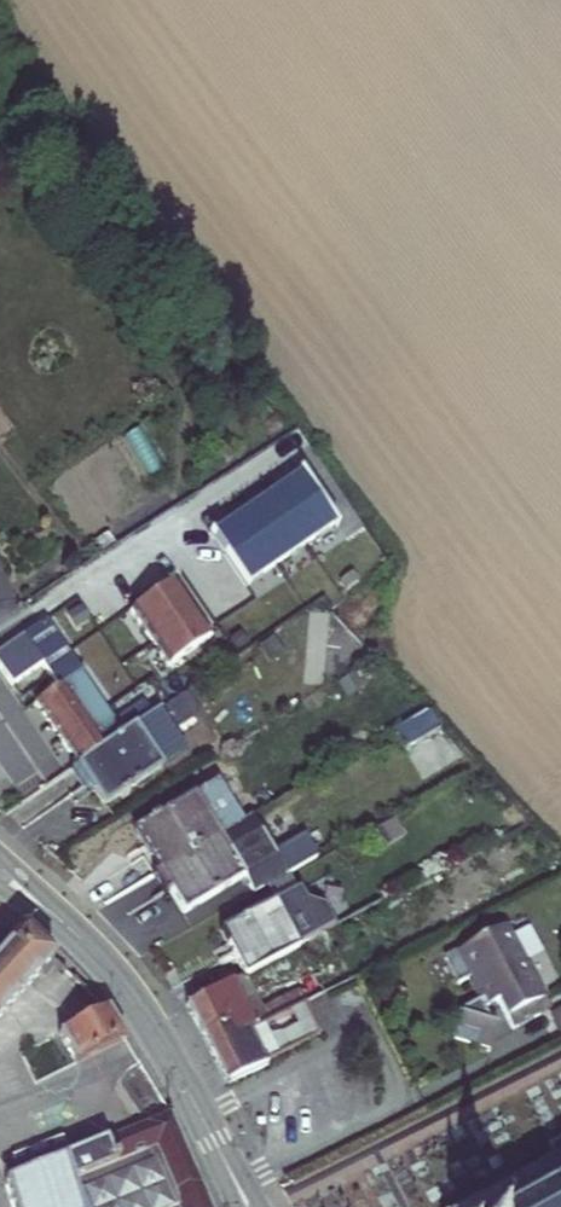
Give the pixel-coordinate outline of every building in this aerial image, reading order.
[(304,470),(213,528),(270,616),(361,559),(304,470)] [(172,578),(129,607),(166,663),(210,634),(172,578)] [(0,648),(0,671),(7,682),(42,658),(59,683),(82,666),(46,615),(0,648)] [(59,683),(31,702),(73,765),(161,706),(154,696),(119,719),(82,666),(59,683)] [(161,706),(73,765),(100,804),(188,746),(161,706)] [(135,826),(157,864),(242,815),(219,777),(135,826)] [(157,864),(184,912),(244,876),(252,890),(315,853),(305,836),(277,853),(251,810),(242,815),(157,864)] [(224,926),(248,971),(338,925),(328,905),(307,897),(301,886),(224,926)] [(472,978),(481,998),(462,1007),(463,1010),(454,1034),(488,1047),(497,1023),(489,1007),(500,1002),(514,1030),(545,1015),(541,1007),(550,1002),(510,922),(449,952),(464,982),(472,978)] [(57,963),(60,959),(28,929),(0,961),(0,1025),(57,963)] [(255,1024),(233,982),(191,1003),(209,1035),(232,1022),(237,1033),(252,1025),(255,1024)] [(252,1025),(269,1057),(322,1029),(306,999),(255,1024),(252,1025)] [(70,1043),(78,1060),(126,1037),(110,1004),(105,1006),(39,1038),(47,1054),(70,1043)] [(560,1034),(560,1006),(551,1010),(560,1034)] [(252,1025),(237,1033),(232,1022),(209,1035),(231,1077),(269,1057),(252,1025)] [(171,1111),(8,1173),(18,1206),(213,1206),(171,1111)] [(547,1152),(446,1206),(560,1206),(560,1133),(542,1143),(547,1152)]
